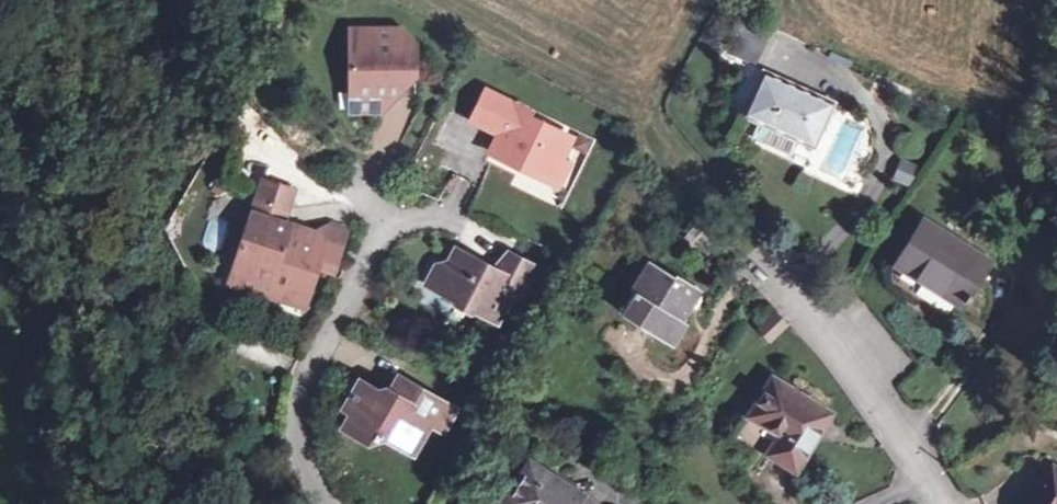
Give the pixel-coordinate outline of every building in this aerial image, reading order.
[(744,15),(731,43),(758,56),(771,28),(744,15)] [(351,30),(351,45),(416,44),(403,30),(351,30)] [(731,43),(726,51),(754,64),(758,56),(731,43)] [(351,45),(351,109),(375,109),(378,113),(400,91),(401,69),(415,69),(416,44),(351,45)] [(764,72),(744,114),(759,121),(797,139),(813,146),(833,103),(764,72)] [(487,91),(473,121),(501,134),(493,151),(554,179),(563,159),(574,137),(530,116),(532,112),(487,91)] [(797,139),(759,121),(751,137),(790,155),(797,139)] [(563,159),(554,179),(562,183),(571,163),(563,159)] [(917,166),(901,160),(894,177),(910,184),(917,166)] [(235,267),(234,272),(251,277),(248,288),(287,301),(290,291),(308,296),(321,260),(335,265),(343,243),(339,242),(343,229),(330,225),(318,230),(316,234),(283,223),(294,189),(262,180),(251,217),(235,267)] [(225,185),(219,181),(212,188),(218,194),(225,185)] [(235,267),(251,217),(243,215),(227,265),(235,267)] [(923,220),(897,263),(963,305),(989,262),(923,220)] [(450,259),(442,275),(447,295),(496,321),(513,289),(528,297),(541,271),(509,253),(498,274),(490,270),(491,267),(455,248),(450,259)] [(436,263),(425,283),(447,295),(442,275),(450,259),(436,263)] [(653,262),(621,312),(672,344),(686,322),(682,319),(688,311),(682,307),(695,286),(679,276),(677,278),(653,262)] [(234,272),(231,282),(248,288),(251,277),(234,272)] [(701,290),(695,286),(682,307),(688,311),(701,290)] [(290,291),(287,301),(305,307),(308,296),(290,291)] [(786,326),(775,314),(759,327),(770,339),(786,326)] [(360,381),(345,408),(352,413),(344,427),(355,433),(367,437),(380,439),(380,432),(391,432),(396,432),(402,431),(407,429),(421,438),(430,423),(442,402),(399,377),(390,392),(385,389),(378,392),(360,381)] [(773,380),(750,415),(780,434),(769,453),(795,469),(829,413),(773,380)] [(442,402),(430,423),(444,430),(455,410),(442,402)] [(413,453),(421,438),(407,429),(402,431),(396,432),(391,432),(380,432),(413,453)] [(506,503),(592,503),(585,497),(530,464),(506,503)] [(1053,466),(1032,503),(1056,503),(1056,469),(1053,466)]
